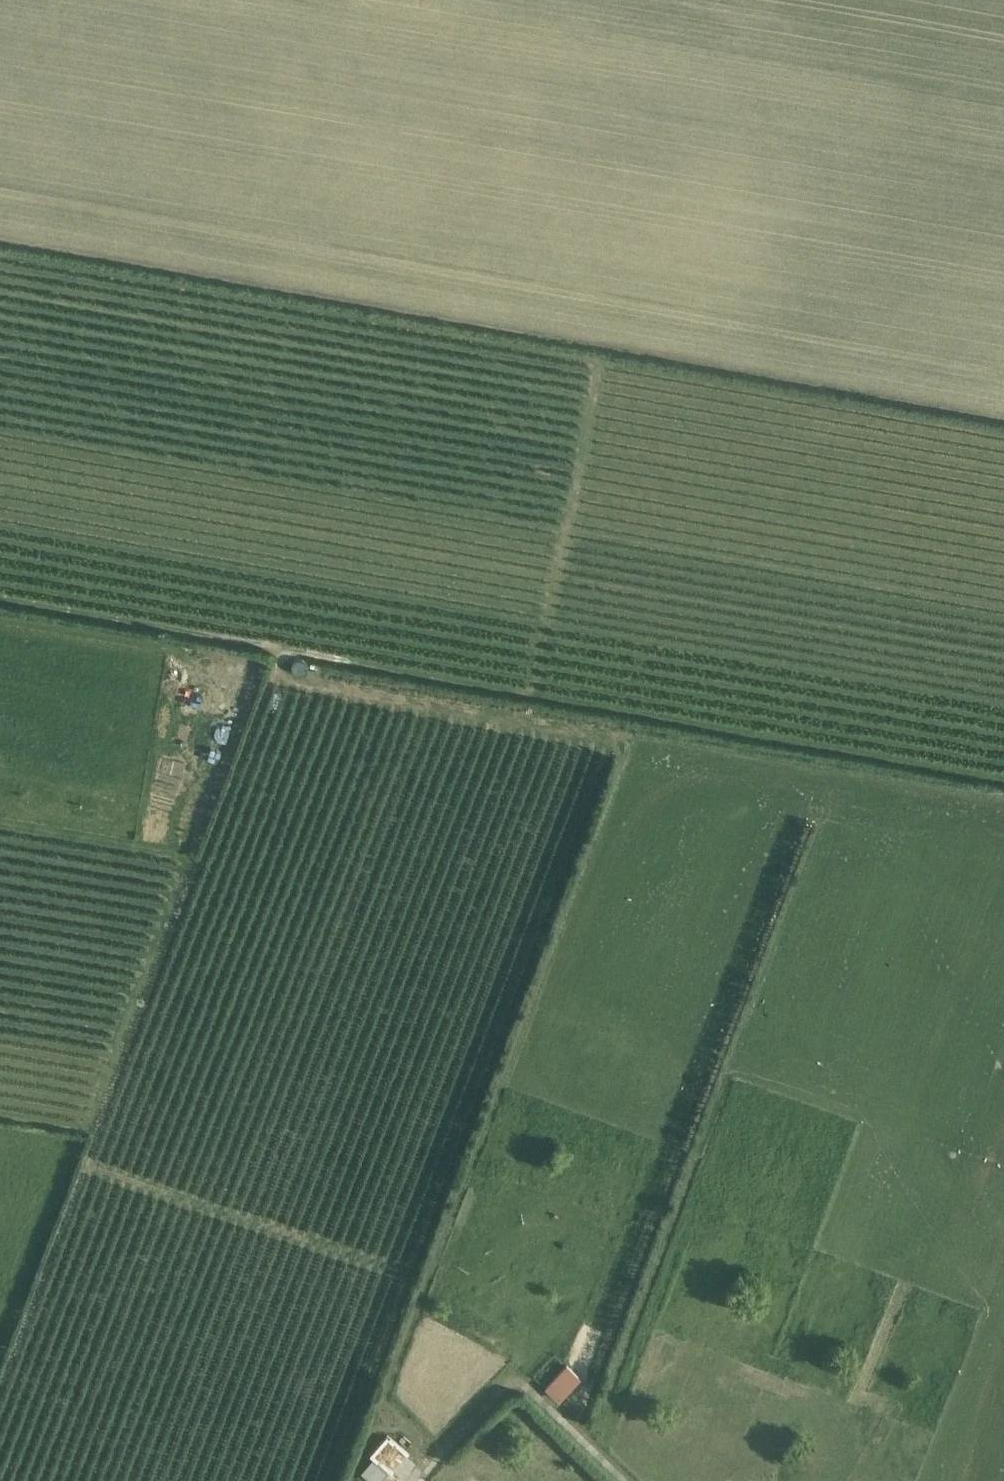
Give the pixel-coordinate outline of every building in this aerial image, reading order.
[(566,1364),(544,1388),(556,1399),(566,1388),(578,1375),(566,1364)] [(404,1448),(418,1461),(425,1454),(411,1441),(404,1448)] [(373,1458),(361,1471),(371,1480),(379,1480),(387,1472),(373,1458)]
